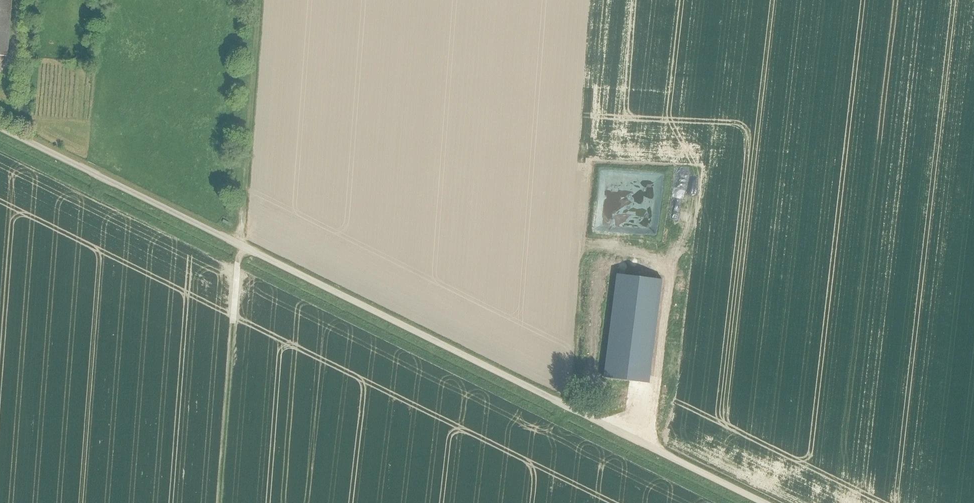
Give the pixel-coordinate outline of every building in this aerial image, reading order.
[(7,58),(12,0),(0,0),(0,57),(7,58)] [(616,273),(603,377),(649,383),(662,279),(616,273)]
